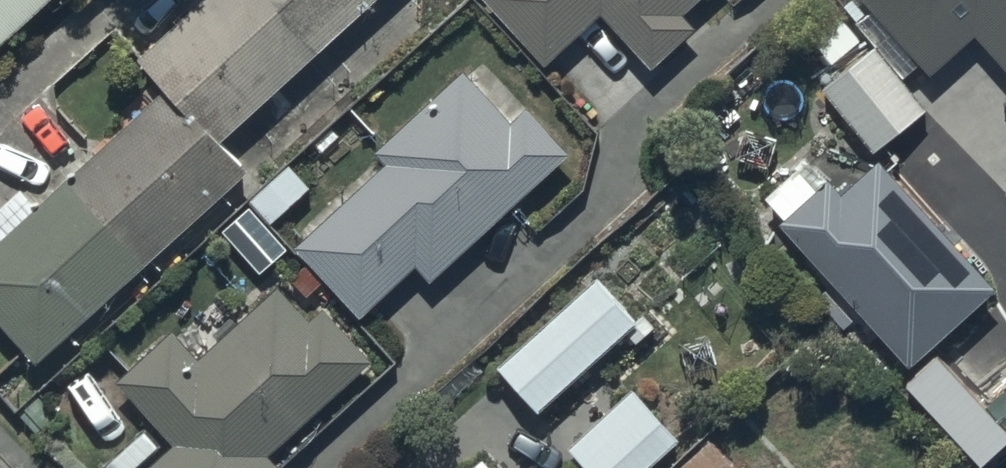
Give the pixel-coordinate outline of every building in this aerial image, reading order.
[(136,60),(168,97),(35,213),(20,195),(0,212),(0,242),(3,245),(0,248),(0,322),(38,366),(248,182),(218,147),(385,0),(205,0),(136,60)] [(55,0),(0,0),(0,49),(55,0)] [(544,72),(600,21),(649,75),(695,34),(682,20),(704,0),(479,0),(544,72)] [(843,10),(904,81),(918,68),(928,79),(976,38),(1005,73),(1005,0),(855,0),(843,10)] [(859,42),(829,3),(798,28),(828,66),(859,42)] [(926,114),(874,51),(822,93),(874,157),(926,114)] [(511,126),(461,73),(374,156),(384,167),(293,252),(308,268),(291,284),(305,299),(322,283),(358,322),(413,270),(429,287),(568,155),(527,111),(511,126)] [(841,198),(827,183),(778,228),(909,371),(995,292),(878,165),(841,198)] [(598,280),(496,370),(538,417),(639,326),(598,280)] [(278,287),(198,360),(173,332),(117,384),(174,447),(151,467),(278,467),(268,457),(373,362),(314,297),(299,311),(278,287)] [(631,391),(612,410),(590,387),(565,411),(587,433),(566,453),(580,467),(651,467),(679,441),(631,391)] [(673,467),(737,467),(708,436),(673,467)]
